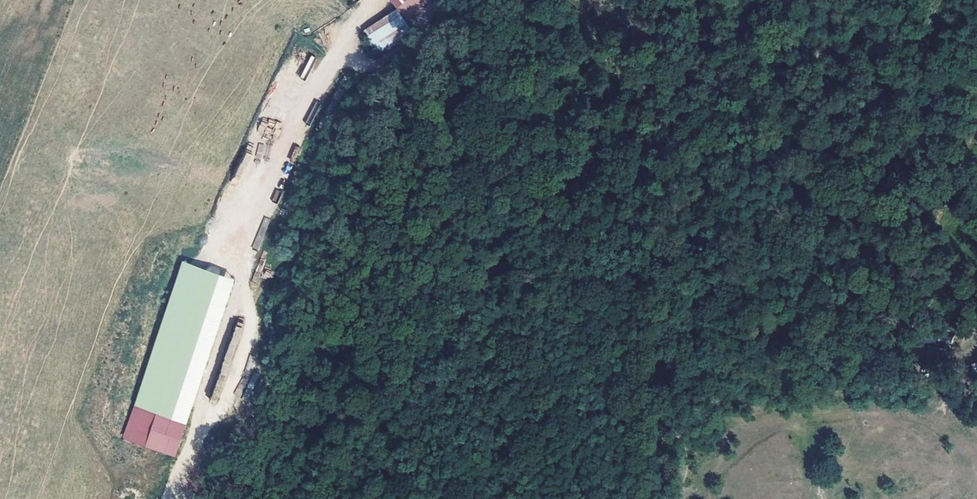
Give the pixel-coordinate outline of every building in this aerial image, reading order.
[(398,32),(407,27),(397,9),(362,30),(375,53),(401,38),(398,32)] [(263,157),(266,145),(259,143),(255,155),(263,157)] [(805,168),(797,179),(802,182),(810,172),(805,168)] [(234,316),(213,403),(219,405),(227,375),(240,378),(246,355),(238,353),(246,319),(234,316)]
